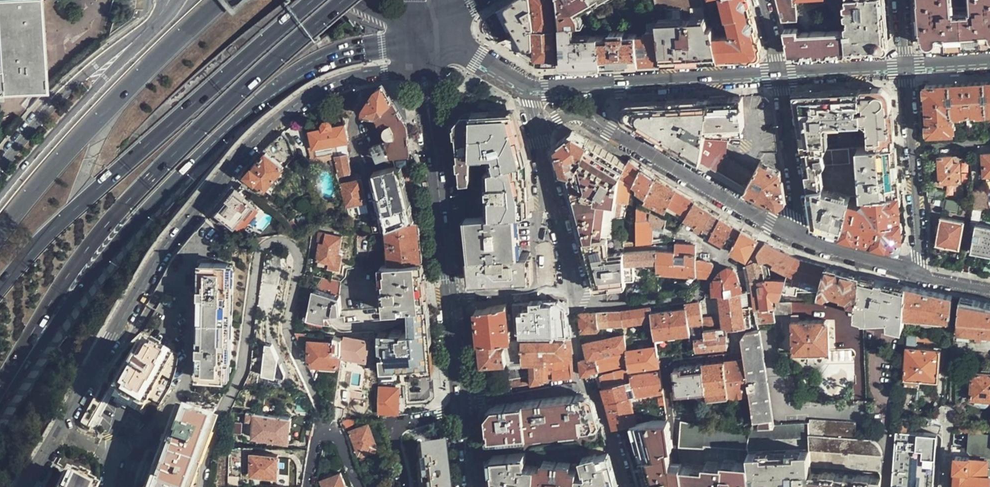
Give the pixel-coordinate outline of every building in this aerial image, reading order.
[(48,87),(42,0),(0,0),(0,34),(2,66),(0,66),(0,90),(48,87)] [(535,52),(533,27),(531,0),(515,0),(498,10),(495,17),(510,42),(516,52),(535,52)] [(551,0),(535,0),(537,27),(555,26),(551,0)] [(561,24),(573,23),(582,22),(581,15),(598,6),(594,0),(558,0),(561,24)] [(726,17),(728,16),(732,31),(730,34),(715,35),(720,58),(756,55),(761,49),(756,27),(749,0),(722,0),(726,17)] [(780,21),(795,20),(794,0),(775,0),(777,7),(780,21)] [(890,14),(889,10),(889,6),(883,6),(883,0),(849,0),(846,2),(846,5),(849,7),(849,10),(847,12),(846,15),(849,17),(850,29),(797,32),(796,27),(782,28),(788,54),(884,48),(887,43),(886,43),(884,14),(890,14)] [(919,9),(922,37),(931,45),(964,43),(989,41),(989,0),(919,0),(919,9)] [(690,59),(720,58),(715,35),(710,18),(657,21),(658,29),(663,61),(690,59)] [(582,66),(602,65),(600,36),(600,34),(574,36),(573,23),(561,24),(563,67),(582,66)] [(548,65),(557,64),(555,26),(537,27),(534,27),(537,65),(548,65)] [(650,62),(663,61),(658,29),(646,30),(646,34),(636,35),(639,62),(650,62)] [(620,64),(639,62),(636,35),(636,34),(622,35),(622,31),(610,32),(611,36),(600,36),(602,65),(620,64)] [(968,82),(950,83),(950,94),(952,94),(953,102),(951,102),(952,113),(986,112),(984,81),(968,82)] [(950,83),(924,85),(925,111),(926,133),(953,131),(952,119),(952,113),(951,102),(948,102),(947,94),(950,94),(950,83)] [(391,97),(383,84),(377,89),(365,106),(363,113),(375,115),(376,115),(393,101),(391,97)] [(869,147),(894,146),(892,117),(890,96),(881,88),(860,89),(863,121),(866,121),(869,147)] [(795,102),(803,150),(828,149),(824,127),(828,123),(863,121),(860,89),(803,92),(799,97),(795,102)] [(744,126),(742,96),(725,97),(708,98),(702,141),(726,140),(729,140),(729,128),(744,126)] [(633,122),(677,147),(700,161),(702,141),(708,98),(687,99),(626,103),(624,111),(624,115),(625,117),(629,120),(629,122),(633,122)] [(407,124),(393,101),(376,115),(375,115),(382,133),(368,136),(368,137),(357,140),(367,173),(372,172),(396,164),(397,166),(411,164),(408,134),(407,124)] [(473,112),(472,174),(471,215),(515,213),(529,212),(527,186),(526,152),(511,117),(503,113),(497,110),(473,112)] [(458,147),(462,178),(463,180),(465,181),(467,181),(469,180),(470,178),(471,177),(472,174),(473,112),(464,113),(456,123),(458,147)] [(348,140),(345,124),(333,126),(332,122),(329,120),(325,121),(323,125),(324,128),(311,131),(314,147),(332,144),(335,156),(348,153),(347,145),(346,141),(348,140)] [(577,169),(590,139),(575,130),(565,138),(555,147),(561,170),(573,171),(577,169)] [(291,135),(284,131),(254,167),(253,166),(246,174),(251,178),(255,182),(256,180),(266,188),(296,151),(291,135)] [(621,176),(627,162),(610,151),(590,139),(577,169),(573,171),(561,170),(581,240),(622,236),(617,199),(621,176)] [(727,153),(726,140),(702,141),(700,161),(717,170),(724,157),(727,153)] [(864,195),(897,193),(896,168),(894,146),(869,147),(865,147),(859,147),(863,195),(864,195)] [(830,228),(841,231),(850,201),(851,196),(825,190),(822,169),(827,165),(851,163),(850,148),(828,149),(803,150),(805,170),(812,216),(820,226),(830,228)] [(982,153),(983,174),(989,174),(989,152),(982,153)] [(348,153),(335,156),(338,165),(339,173),(351,170),(348,153)] [(951,162),(950,155),(937,156),(939,183),(943,185),(947,184),(949,183),(949,180),(951,180),(960,180),(958,162),(951,162)] [(717,170),(746,187),(753,173),(724,157),(717,170)] [(629,159),(627,162),(621,176),(617,199),(629,200),(631,181),(633,182),(640,167),(634,163),(629,159)] [(783,199),(780,171),(760,160),(753,173),(746,187),(761,196),(773,203),(783,199)] [(370,211),(375,231),(386,228),(411,220),(406,201),(405,197),(414,194),(411,164),(397,166),(396,164),(372,172),(379,194),(375,195),(379,209),(370,211)] [(648,173),(640,167),(633,182),(648,192),(654,178),(648,173)] [(361,177),(340,183),(345,205),(366,199),(361,177)] [(664,184),(654,178),(648,192),(644,200),(666,210),(666,208),(674,190),(664,184)] [(209,220),(220,227),(227,219),(235,225),(253,203),(245,196),(251,188),(245,182),(242,186),(240,188),(234,183),(214,206),(217,211),(209,220)] [(684,195),(674,190),(666,208),(684,219),(694,201),(684,195)] [(944,190),(943,197),(944,197),(959,200),(960,200),(962,192),(944,190)] [(898,204),(897,193),(864,195),(865,200),(861,204),(850,201),(841,231),(868,238),(871,238),(873,239),(893,244),(896,244),(899,241),(900,238),(898,204)] [(973,202),(972,208),(986,210),(988,196),(973,194),(973,202)] [(958,210),(959,200),(944,197),(942,207),(958,210)] [(703,207),(694,201),(684,219),(688,221),(695,225),(694,226),(701,230),(704,225),(712,212),(703,207)] [(665,219),(636,208),(637,222),(651,224),(664,226),(665,219)] [(715,214),(712,212),(704,225),(713,231),(720,217),(715,214)] [(471,215),(466,216),(468,235),(470,255),(518,253),(515,213),(471,215)] [(725,220),(720,217),(713,231),(711,235),(725,243),(727,238),(734,242),(742,229),(736,226),(725,220)] [(960,250),(965,222),(940,218),(936,245),(960,250)] [(411,220),(386,228),(390,263),(421,260),(419,237),(417,219),(411,220)] [(651,224),(637,222),(636,242),(652,241),(651,224)] [(975,222),(970,249),(989,253),(989,225),(975,222)] [(749,233),(742,229),(734,242),(731,247),(747,257),(758,238),(749,233)] [(336,250),(339,236),(318,232),(316,244),(318,244),(316,260),(331,262),(330,267),(341,268),(344,252),(336,250)] [(581,240),(593,281),(607,287),(617,286),(626,285),(625,279),(624,251),(624,246),(624,235),(622,236),(581,240)] [(786,280),(794,256),(778,248),(765,242),(757,252),(759,260),(767,258),(772,260),(771,265),(776,267),(774,269),(771,268),(769,279),(786,280)] [(682,243),(675,243),(675,251),(676,255),(686,254),(686,251),(696,252),(695,244),(682,243)] [(657,261),(656,249),(624,251),(625,279),(633,278),(632,262),(657,261)] [(697,274),(697,259),(696,252),(686,251),(686,254),(676,255),(675,251),(656,249),(657,261),(658,271),(679,273),(697,274)] [(746,263),(748,272),(750,281),(764,278),(759,260),(757,252),(748,263),(746,263)] [(518,253),(470,255),(471,261),(471,269),(482,278),(522,277),(524,277),(530,270),(530,253),(518,253)] [(810,260),(794,256),(786,280),(782,290),(795,294),(797,289),(819,289),(825,265),(810,260)] [(710,272),(711,268),(712,264),(709,262),(706,261),(705,260),(702,260),(697,259),(697,274),(708,275),(709,273),(710,272)] [(390,263),(382,264),(383,277),(344,279),(341,279),(332,278),(330,293),(312,290),(307,318),(325,321),(326,315),(386,307),(387,310),(410,307),(426,305),(424,281),(421,260),(390,263)] [(230,377),(232,262),(200,262),(199,287),(198,376),(230,377)] [(843,270),(825,265),(819,289),(819,291),(824,292),(828,291),(829,289),(838,290),(841,290),(843,294),(848,295),(850,298),(850,300),(855,300),(860,274),(843,270)] [(712,287),(713,294),(719,294),(729,294),(739,291),(743,291),(735,271),(732,268),(727,266),(723,268),(720,270),(712,280),(712,284),(712,287)] [(884,279),(860,274),(855,300),(855,301),(861,304),(887,312),(887,320),(903,323),(904,316),(906,284),(884,279)] [(764,278),(750,281),(755,311),(768,308),(771,308),(770,305),(764,278)] [(782,290),(786,280),(769,279),(764,278),(770,305),(772,305),(770,297),(779,299),(782,290)] [(921,287),(906,284),(904,316),(950,320),(952,293),(945,292),(921,287)] [(744,326),(739,291),(729,294),(719,294),(721,306),(724,326),(724,328),(726,328),(744,326)] [(984,300),(960,295),(958,330),(972,331),(971,330),(989,331),(989,301),(984,300)] [(558,300),(512,303),(516,336),(519,337),(522,337),(570,338),(567,307),(558,300)] [(693,301),(685,301),(686,308),(688,322),(691,322),(692,331),(695,330),(696,337),(702,336),(702,329),(704,329),(703,317),(701,300),(693,301)] [(510,337),(506,303),(476,307),(478,320),(480,340),(505,337),(510,337)] [(411,329),(379,331),(382,371),(432,368),(428,325),(426,305),(410,307),(411,329)] [(621,311),(623,324),(652,319),(651,312),(650,306),(635,309),(621,311)] [(669,310),(651,312),(652,319),(655,336),(690,331),(688,322),(686,308),(669,310)] [(621,311),(580,313),(582,331),(599,330),(598,326),(623,324),(621,311)] [(775,321),(773,311),(768,311),(755,313),(757,323),(775,321)] [(717,316),(703,317),(704,329),(719,327),(717,316)] [(829,351),(828,324),(824,320),(791,321),(792,351),(829,351)] [(702,336),(696,337),(697,348),(728,344),(726,328),(724,328),(724,326),(719,327),(704,329),(702,329),(702,336)] [(733,339),(742,338),(742,337),(745,331),(745,329),(732,331),(733,339)] [(750,393),(755,425),(774,424),(766,370),(759,330),(758,329),(745,331),(742,337),(742,338),(745,356),(750,393)] [(915,346),(916,332),(907,332),(904,377),(937,380),(939,348),(915,346)] [(584,343),(588,359),(597,357),(627,350),(624,333),(584,343)] [(340,353),(340,338),(334,335),(333,342),(309,341),(308,361),(311,364),(335,364),(338,362),(338,354),(340,353)] [(124,351),(110,369),(80,421),(93,429),(111,399),(134,412),(142,398),(159,407),(168,390),(176,358),(138,336),(124,351)] [(345,336),(341,356),(365,359),(368,339),(345,336)] [(505,337),(480,340),(482,364),(507,362),(505,337)] [(522,337),(510,337),(505,337),(507,362),(511,387),(527,384),(541,381),(540,360),(539,340),(522,340),(522,337)] [(572,357),(570,340),(539,340),(540,360),(572,357)] [(257,353),(257,375),(277,375),(277,342),(266,342),(266,352),(257,353)] [(630,371),(660,367),(657,354),(656,346),(627,350),(630,371)] [(601,375),(604,387),(624,382),(632,380),(631,375),(630,371),(627,350),(597,357),(599,368),(620,365),(621,372),(624,372),(624,374),(616,376),(615,372),(601,375)] [(730,395),(726,358),(724,355),(702,357),(702,363),(706,389),(707,397),(730,395)] [(730,395),(750,393),(745,356),(726,358),(730,395)] [(540,360),(541,381),(574,375),(573,364),(572,357),(540,360)] [(581,361),(581,375),(592,373),(592,370),(599,368),(597,357),(588,359),(581,361)] [(706,389),(702,363),(698,363),(698,365),(692,366),(692,364),(679,365),(679,367),(674,367),(677,393),(706,389)] [(632,380),(634,395),(663,391),(660,370),(631,375),(632,380)] [(988,373),(988,371),(980,370),(980,373),(971,372),(970,397),(989,398),(989,373),(988,373)] [(606,395),(607,401),(628,396),(624,382),(604,387),(606,395)] [(378,386),(378,411),(398,411),(399,398),(399,387),(378,386)] [(575,392),(524,398),(528,433),(560,429),(600,425),(598,415),(593,399),(582,391),(575,392)] [(621,425),(631,423),(634,422),(631,409),(628,396),(607,401),(611,415),(614,426),(621,425)] [(528,433),(524,398),(496,402),(488,411),(489,424),(490,437),(528,433)] [(631,409),(634,422),(648,419),(664,419),(667,419),(665,404),(631,409)] [(183,416),(200,423),(204,413),(187,406),(183,416)] [(709,411),(696,411),(697,418),(710,421),(709,411)] [(289,441),(290,415),(245,413),(245,422),(252,423),(252,436),(254,439),(256,440),(289,441)] [(916,424),(932,426),(933,416),(917,415),(916,424)] [(206,429),(178,417),(151,486),(184,486),(206,429)] [(896,431),(905,431),(906,424),(906,419),(896,418),(896,431)] [(682,466),(681,463),(678,463),(674,464),(672,464),(664,419),(648,419),(634,422),(631,423),(644,469),(649,486),(685,486),(682,466)] [(681,420),(678,445),(701,449),(701,447),(744,448),(746,441),(747,434),(732,431),(681,420)] [(808,433),(856,437),(856,424),(809,420),(808,433)] [(748,429),(747,434),(746,441),(808,438),(808,433),(807,423),(774,424),(755,425),(748,429)] [(377,446),(367,425),(351,431),(360,453),(377,446)] [(936,435),(905,431),(896,431),(891,486),(932,486),(936,435)] [(968,431),(967,451),(971,455),(985,456),(984,459),(989,459),(989,432),(968,431)] [(872,440),(870,438),(856,437),(808,433),(808,438),(809,448),(843,451),(842,453),(849,453),(849,451),(881,453),(881,451),(878,445),(872,440)] [(444,480),(441,446),(417,448),(418,464),(415,465),(417,486),(445,486),(444,480)] [(810,472),(809,448),(745,451),(747,464),(750,486),(810,486),(810,472)] [(608,450),(583,457),(586,472),(588,471),(589,474),(585,475),(577,474),(576,486),(618,486),(608,450)] [(536,465),(523,464),(522,467),(520,467),(521,458),(525,458),(525,452),(492,454),(494,473),(495,486),(535,486),(536,465)] [(277,476),(277,456),(251,455),(250,475),(277,476)] [(989,468),(989,459),(984,459),(968,458),(968,456),(954,455),(953,470),(954,470),(953,486),(989,486),(989,473),(989,468)] [(577,474),(577,468),(570,467),(571,461),(544,459),(543,465),(536,465),(535,486),(576,486),(577,474)] [(747,464),(722,463),(721,466),(703,464),(703,467),(682,466),(685,486),(750,486),(747,464)] [(880,477),(810,472),(810,486),(879,486),(880,477)] [(66,475),(60,486),(91,486),(66,475)] [(341,475),(322,482),(324,486),(345,486),(341,475)]
